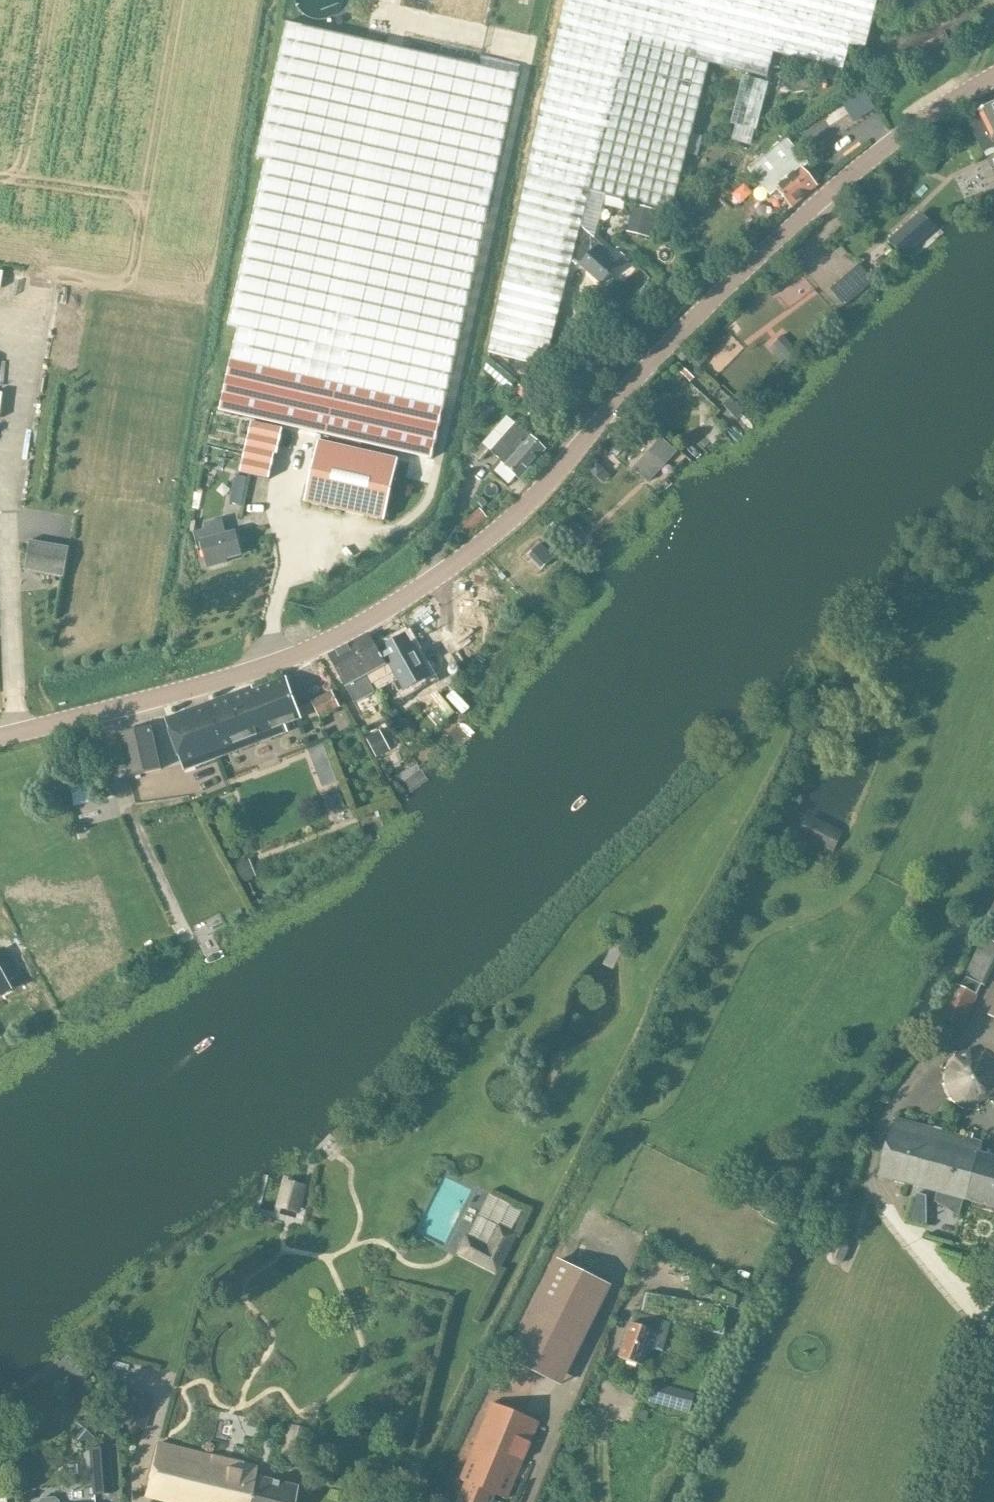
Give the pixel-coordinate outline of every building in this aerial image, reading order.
[(489,352),(546,365),(573,258),(589,191),(604,195),(626,201),(645,206),(671,213),(709,63),(744,72),(768,78),(774,53),(843,71),(849,46),(865,50),(878,0),(566,0),(528,175),(489,352)] [(257,161),(212,413),(431,462),(487,212),(488,213),(518,76),(287,23),(256,160),(257,161)] [(979,111),(982,117),(970,123),(984,152),(993,147),(993,104),(979,111)] [(786,138),(749,169),(770,194),(777,188),(793,207),(817,187),(814,184),(820,179),(808,164),(786,138)] [(737,208),(754,193),(745,182),(728,196),(737,208)] [(589,191),(573,258),(580,265),(602,284),(617,267),(608,260),(613,255),(593,237),(602,203),(604,195),(589,191)] [(634,205),(627,233),(650,239),(657,211),(634,205)] [(890,240),(903,255),(933,229),(920,214),(890,240)] [(837,283),(830,289),(845,306),(852,300),(837,283)] [(741,408),(732,400),(725,407),(734,415),(741,408)] [(252,423),(240,472),(269,479),(274,454),(275,455),(277,455),(283,429),(252,423)] [(516,424),(491,451),(492,452),(503,462),(502,463),(520,479),(545,450),(517,424),(516,424)] [(633,468),(648,482),(675,452),(661,439),(633,468)] [(318,442),(304,502),(384,521),(398,460),(318,442)] [(482,443),(472,453),(479,460),(489,450),(482,443)] [(235,475),(229,503),(242,506),(247,478),(235,475)] [(465,535),(487,517),(481,509),(458,527),(465,535)] [(206,533),(195,536),(199,553),(204,552),(209,567),(226,563),(225,559),(241,555),(238,545),(235,533),(226,535),(222,520),(204,524),(206,533)] [(64,578),(70,548),(30,541),(25,571),(64,578)] [(369,634),(353,642),(363,661),(361,662),(368,675),(367,676),(372,686),(374,690),(399,676),(406,690),(429,677),(420,661),(421,660),(417,653),(416,654),(407,637),(384,649),(386,653),(381,656),(369,634)] [(353,642),(329,655),(355,703),(376,692),(374,690),(372,686),(367,676),(368,675),(361,662),(363,661),(353,642)] [(446,673),(436,675),(438,684),(448,682),(446,673)] [(285,726),(301,719),(286,679),(253,691),(252,687),(166,719),(185,771),(287,733),(285,726)] [(339,708),(332,693),(313,703),(320,718),(339,708)] [(161,770),(152,727),(120,734),(129,777),(161,770)] [(377,731),(365,738),(375,757),(388,750),(377,731)] [(95,758),(91,741),(79,744),(83,761),(95,758)] [(940,1017),(961,1027),(993,957),(993,942),(983,936),(963,976),(966,978),(963,984),(960,982),(958,986),(956,985),(940,1017)] [(4,948),(0,951),(0,991),(2,995),(23,983),(4,948)] [(979,1106),(979,1104),(989,1099),(993,1093),(993,1058),(984,1051),(969,1050),(956,1056),(946,1069),(945,1083),(951,1097),(963,1106),(978,1106),(979,1106)] [(876,1174),(993,1207),(993,1156),(978,1152),(981,1143),(970,1140),(972,1135),(966,1133),(965,1138),(892,1118),(876,1174)] [(466,1234),(456,1255),(498,1275),(518,1234),(498,1224),(488,1245),(466,1234)] [(544,1375),(593,1278),(557,1260),(508,1357),(544,1375)] [(634,1324),(632,1323),(619,1357),(641,1365),(647,1348),(652,1350),(652,1349),(663,1352),(671,1323),(724,1336),(728,1308),(736,1309),(738,1296),(712,1284),(712,1290),(708,1289),(707,1294),(705,1294),(705,1299),(710,1300),(710,1303),(646,1293),(640,1315),(637,1314),(634,1324)] [(142,1428),(151,1397),(128,1391),(119,1422),(142,1428)] [(457,1501),(492,1501),(496,1493),(506,1498),(538,1422),(492,1402),(460,1479),(466,1481),(457,1501)] [(145,1496),(171,1501),(292,1501),(296,1486),(254,1476),(256,1467),(157,1443),(145,1496)] [(92,1494),(111,1493),(107,1447),(89,1449),(92,1494)]
